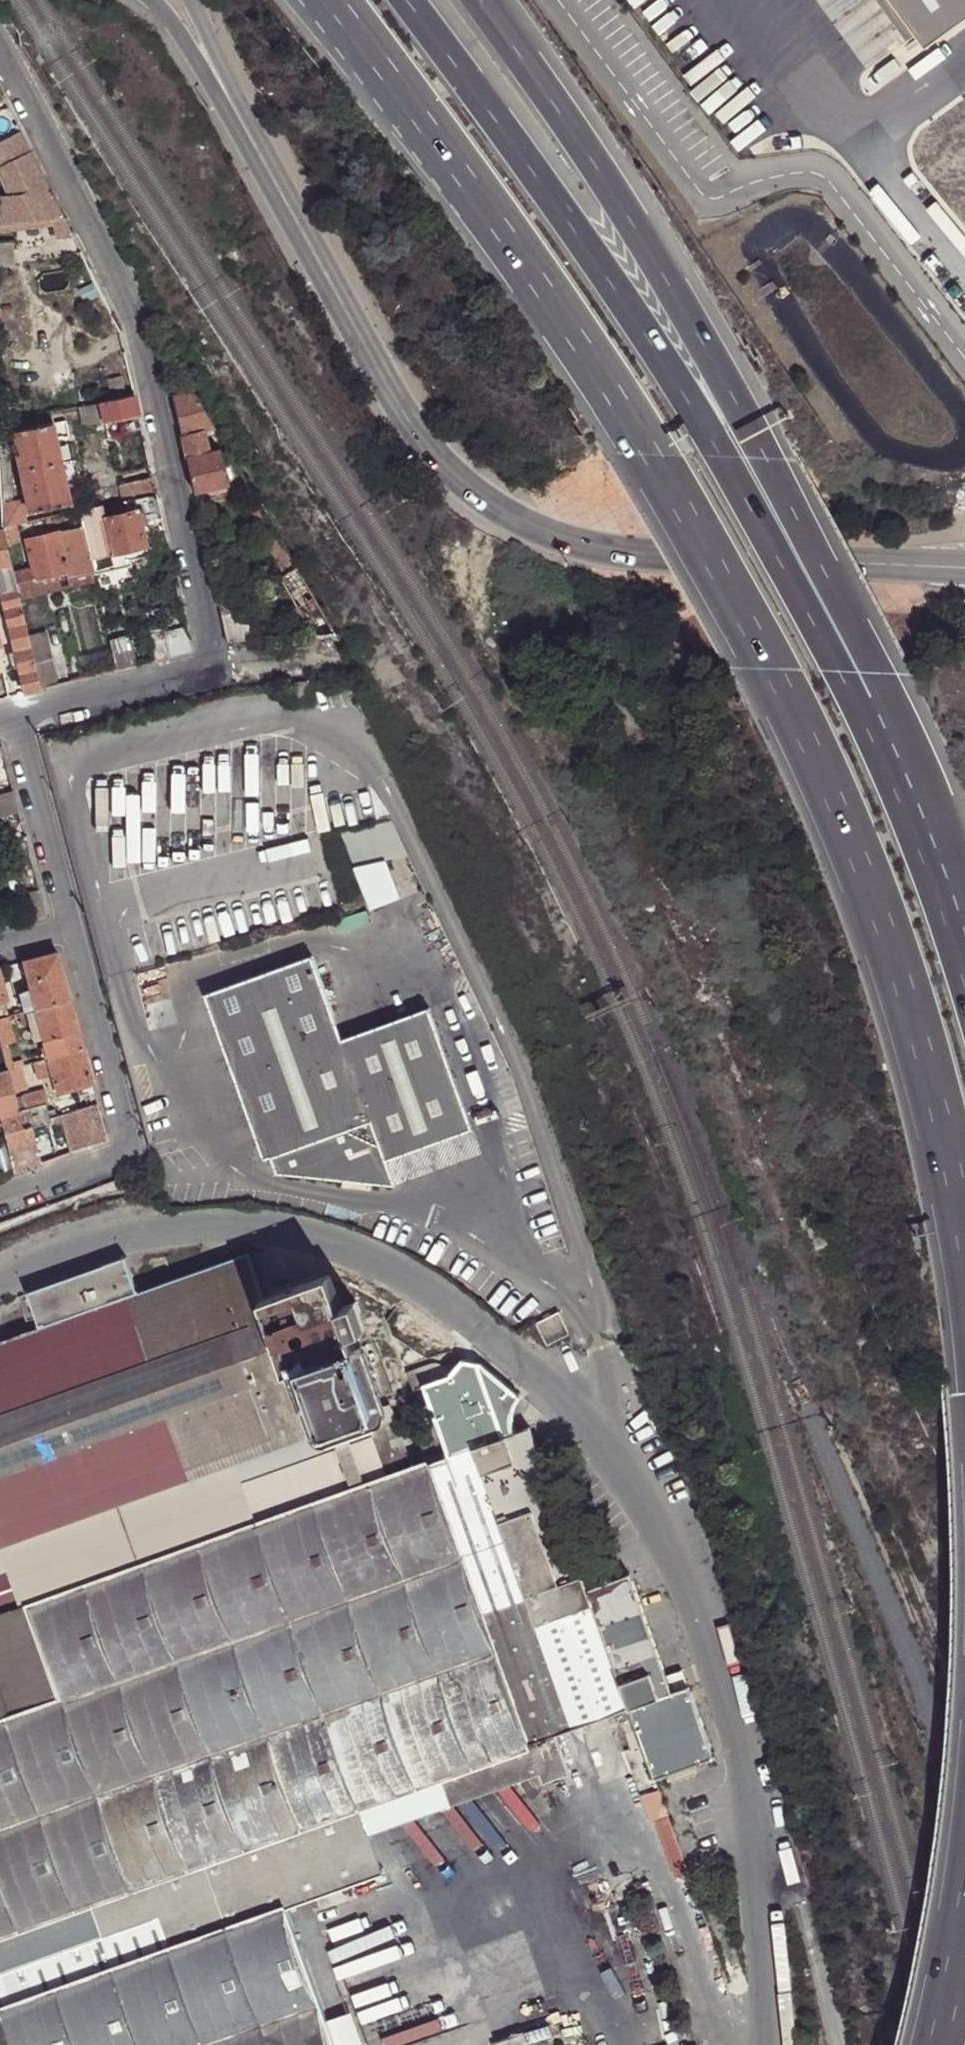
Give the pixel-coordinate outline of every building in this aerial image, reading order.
[(931,50),(964,23),(964,0),(893,0),(931,50)] [(0,198),(0,226),(55,220),(64,219),(21,133),(0,143),(0,175),(9,197),(0,198)] [(64,219),(55,220),(56,234),(57,240),(73,239),(64,219)] [(173,397),(182,437),(204,431),(215,428),(194,393),(173,397)] [(135,397),(101,404),(105,421),(110,421),(139,415),(135,397)] [(101,404),(87,407),(89,420),(90,424),(105,421),(101,404)] [(87,407),(80,408),(83,421),(89,420),(87,407)] [(141,428),(139,415),(110,421),(112,433),(141,428)] [(54,423),(13,432),(31,512),(72,504),(54,423)] [(204,431),(182,437),(186,460),(210,455),(204,431)] [(6,434),(1,434),(4,496),(13,496),(6,434)] [(229,485),(220,452),(210,455),(186,460),(194,492),(229,485)] [(156,494),(153,478),(120,485),(123,501),(139,498),(156,494)] [(158,505),(156,494),(139,498),(142,509),(158,505)] [(21,502),(4,505),(5,527),(16,525),(26,522),(21,502)] [(105,519),(102,506),(80,511),(91,558),(146,546),(137,511),(105,519)] [(91,558),(80,511),(71,513),(75,529),(27,541),(34,570),(36,579),(68,572),(69,577),(94,572),(93,569),(91,558)] [(166,540),(160,512),(144,516),(151,544),(166,540)] [(278,537),(271,523),(261,528),(268,543),(278,537)] [(16,525),(5,527),(3,528),(4,530),(7,546),(21,544),(16,525)] [(12,565),(7,546),(4,530),(0,531),(0,567),(7,566),(12,565)] [(286,575),(296,568),(281,541),(270,547),(286,575)] [(146,546),(91,558),(93,569),(148,555),(146,546)] [(17,588),(15,581),(12,583),(7,566),(0,567),(0,585),(2,592),(17,588)] [(315,638),(337,637),(296,568),(286,575),(280,579),(315,638)] [(96,581),(94,572),(69,577),(68,572),(36,579),(34,570),(13,574),(15,581),(17,588),(19,599),(96,581)] [(26,694),(41,690),(29,636),(19,599),(17,588),(2,592),(26,694)] [(46,632),(52,658),(67,656),(61,629),(46,632)] [(41,690),(58,686),(52,658),(46,632),(29,636),(41,690)] [(130,636),(109,640),(115,671),(137,666),(130,636)] [(17,800),(0,805),(0,819),(20,814),(17,800)] [(33,860),(28,843),(18,846),(23,863),(33,860)] [(712,852),(706,843),(695,848),(700,859),(712,852)] [(368,907),(398,896),(383,856),(353,867),(368,907)] [(58,953),(24,961),(32,990),(36,1008),(70,998),(58,953)] [(314,953),(208,989),(264,1155),(271,1153),(277,1168),(394,1184),(385,1159),(471,1130),(430,1008),(343,1038),(314,953)] [(22,1012),(36,1008),(32,990),(17,993),(22,1012)] [(79,1032),(70,998),(36,1008),(40,1021),(45,1041),(79,1032)] [(40,1021),(36,1008),(22,1012),(20,1012),(23,1025),(30,1024),(40,1021)] [(8,1017),(6,1017),(0,1019),(0,1034),(0,1035),(2,1045),(9,1042),(14,1040),(8,1017)] [(36,1043),(45,1041),(40,1021),(30,1024),(36,1043)] [(84,1049),(79,1032),(45,1041),(50,1058),(84,1049)] [(9,1042),(2,1045),(5,1057),(9,1070),(15,1068),(9,1042)] [(92,1081),(84,1049),(50,1058),(54,1074),(56,1079),(58,1089),(59,1091),(92,1081)] [(5,1057),(0,1059),(0,1073),(7,1071),(9,1070),(5,1057)] [(54,1074),(50,1058),(36,1062),(40,1079),(54,1074)] [(7,1071),(0,1073),(0,1114),(0,1116),(18,1111),(15,1098),(7,1071)] [(51,1091),(58,1089),(56,1079),(48,1081),(51,1091)] [(27,1109),(45,1104),(49,1103),(46,1090),(24,1096),(27,1109)] [(20,1111),(27,1109),(24,1096),(15,1098),(18,1111),(20,1111)] [(51,1124),(49,1118),(45,1104),(27,1109),(20,1111),(18,1111),(0,1116),(4,1129),(10,1150),(36,1143),(32,1129),(51,1124)] [(98,1104),(50,1117),(52,1125),(65,1122),(72,1152),(108,1140),(98,1104)] [(10,1150),(13,1162),(19,1161),(40,1156),(36,1143),(10,1150)] [(22,1169),(42,1163),(40,1156),(19,1161),(22,1169)] [(15,1172),(22,1169),(19,1161),(13,1162),(15,1172)] [(134,1292),(41,1326),(36,1328),(0,1341),(0,1542),(308,1432),(286,1368),(261,1300),(245,1254),(144,1289),(134,1292)] [(132,1255),(121,1258),(134,1292),(144,1289),(132,1255)] [(134,1292),(121,1258),(29,1292),(41,1326),(134,1292)] [(339,1306),(352,1302),(344,1281),(331,1274),(327,1275),(339,1306)] [(261,1300),(286,1368),(303,1362),(350,1346),(353,1345),(349,1334),(362,1330),(352,1302),(339,1306),(327,1275),(261,1300)] [(536,1323),(547,1345),(568,1334),(558,1313),(536,1323)] [(353,1345),(350,1346),(368,1391),(392,1382),(372,1326),(362,1330),(349,1334),(353,1345)] [(341,1421),(373,1409),(374,1409),(368,1391),(350,1346),(303,1362),(325,1426),(328,1425),(341,1421)] [(447,1376),(512,1432),(512,1411),(518,1393),(479,1363),(458,1361),(447,1376)] [(308,1432),(325,1426),(303,1362),(286,1368),(308,1432)] [(423,1384),(447,1376),(439,1370),(423,1368),(407,1373),(413,1391),(424,1388),(423,1384)] [(424,1388),(449,1455),(474,1446),(512,1432),(447,1376),(423,1384),(424,1388)] [(373,1409),(386,1441),(399,1473),(411,1468),(387,1404),(374,1409),(373,1409)] [(341,1421),(351,1444),(373,1438),(375,1445),(386,1441),(373,1409),(341,1421)] [(337,1450),(340,1458),(354,1453),(351,1444),(341,1421),(328,1425),(337,1450)] [(337,1450),(328,1425),(325,1426),(308,1432),(0,1542),(0,1570),(337,1450)] [(512,1432),(474,1446),(476,1454),(527,1592),(579,1574),(529,1426),(512,1432)] [(386,1441),(375,1445),(386,1477),(399,1473),(386,1441)] [(449,1455),(428,1462),(432,1470),(476,1454),(474,1446),(449,1455)] [(340,1458),(353,1489),(365,1485),(354,1453),(340,1458)] [(476,1454),(432,1470),(480,1609),(527,1592),(476,1454)] [(353,1489),(29,1606),(63,1697),(0,1720),(0,1933),(146,1880),(359,1804),(529,1743),(480,1609),(432,1470),(428,1462),(411,1468),(399,1473),(386,1477),(365,1485),(353,1489)] [(585,1585),(591,1601),(629,1706),(643,1743),(655,1775),(712,1754),(687,1684),(670,1690),(664,1674),(664,1673),(626,1571),(585,1585)] [(579,1574),(527,1592),(538,1620),(591,1601),(585,1585),(579,1574)] [(527,1592),(480,1609),(529,1743),(558,1732),(625,1708),(629,1706),(591,1601),(538,1620),(527,1592)] [(63,1697),(29,1606),(0,1615),(0,1720),(63,1697)] [(682,1668),(664,1674),(670,1690),(687,1684),(682,1668)] [(643,1743),(629,1706),(625,1708),(638,1744),(643,1743)] [(558,1732),(529,1743),(540,1771),(543,1782),(572,1771),(558,1732)] [(540,1771),(529,1743),(359,1804),(369,1834),(540,1771)] [(655,1775),(643,1743),(638,1744),(626,1748),(640,1787),(657,1781),(655,1775)] [(164,1911),(370,1837),(369,1834),(359,1804),(146,1880),(154,1903),(160,1900),(164,1911)] [(286,1906),(384,1871),(370,1837),(164,1911),(172,1937),(167,1939),(169,1947),(286,1906)] [(154,1903),(146,1880),(0,1933),(0,1959),(154,1903)] [(172,1937),(164,1911),(160,1900),(154,1903),(159,1916),(167,1939),(172,1937)] [(154,1903),(0,1959),(0,1973),(159,1916),(154,1903)] [(326,2019),(286,1906),(169,1947),(3,2006),(17,2044),(335,2044),(326,2019)] [(351,2011),(326,2019),(335,2044),(363,2044),(351,2011)]
